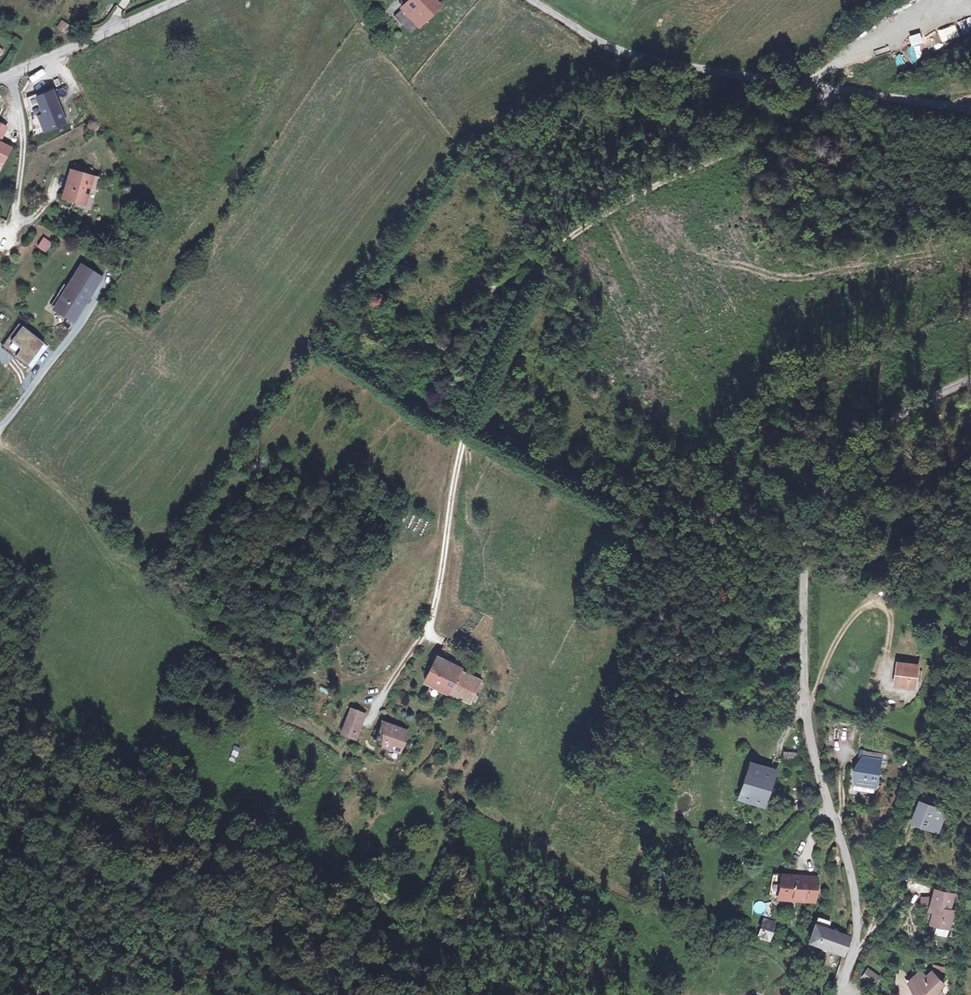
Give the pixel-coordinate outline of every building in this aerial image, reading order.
[(404,4),(393,16),(407,31),(413,25),(419,30),(443,6),(437,0),(400,0),(404,4)] [(67,123),(54,91),(38,98),(45,114),(40,116),(46,131),(67,123)] [(3,166),(12,149),(0,144),(8,129),(0,125),(0,164),(3,166)] [(61,200),(80,205),(88,178),(69,173),(61,200)] [(44,238),(38,246),(45,252),(51,244),(44,238)] [(78,266),(70,278),(73,280),(81,268),(78,266)] [(94,278),(81,268),(73,280),(70,278),(64,287),(60,284),(53,294),(57,297),(49,309),(68,322),(76,310),(74,308),(78,302),(81,303),(87,295),(84,293),(87,289),(94,278)] [(84,293),(87,295),(97,279),(94,278),(87,289),(84,293)] [(22,326),(10,340),(18,347),(19,350),(15,355),(27,365),(43,343),(22,326)] [(449,692),(462,671),(436,656),(424,677),(449,692)] [(919,664),(901,661),(897,686),(915,689),(919,664)] [(481,682),(462,671),(449,692),(468,703),(481,682)] [(357,707),(352,720),(369,727),(374,714),(357,707)] [(391,743),(403,748),(407,738),(404,736),(407,729),(385,719),(377,738),(391,743)] [(369,727),(352,720),(346,735),(364,742),(369,727)] [(399,761),(403,748),(391,743),(387,757),(399,761)] [(858,765),(854,785),(875,790),(879,771),(889,772),(893,757),(862,749),(860,759),(865,761),(864,767),(858,765)] [(746,793),(765,801),(773,781),(755,773),(746,793)] [(875,790),(854,785),(851,784),(850,791),(873,797),(875,790)] [(923,803),(914,823),(937,833),(945,812),(923,803)] [(783,877),(781,900),(826,906),(829,883),(783,877)] [(940,889),(934,904),(939,906),(936,917),(933,926),(952,932),(957,914),(953,913),(959,896),(940,889)] [(874,907),(878,894),(868,892),(864,903),(874,907)] [(929,904),(929,895),(919,895),(919,904),(929,904)] [(931,916),(936,917),(939,906),(934,904),(931,916)] [(843,953),(848,935),(830,929),(831,922),(815,917),(808,942),(818,946),(817,951),(826,954),(828,949),(843,953)] [(768,939),(779,941),(783,923),(772,921),(768,939)] [(859,977),(870,986),(880,975),(869,966),(859,977)] [(908,981),(922,994),(945,994),(941,989),(946,984),(932,970),(927,975),(920,969),(908,981)]
